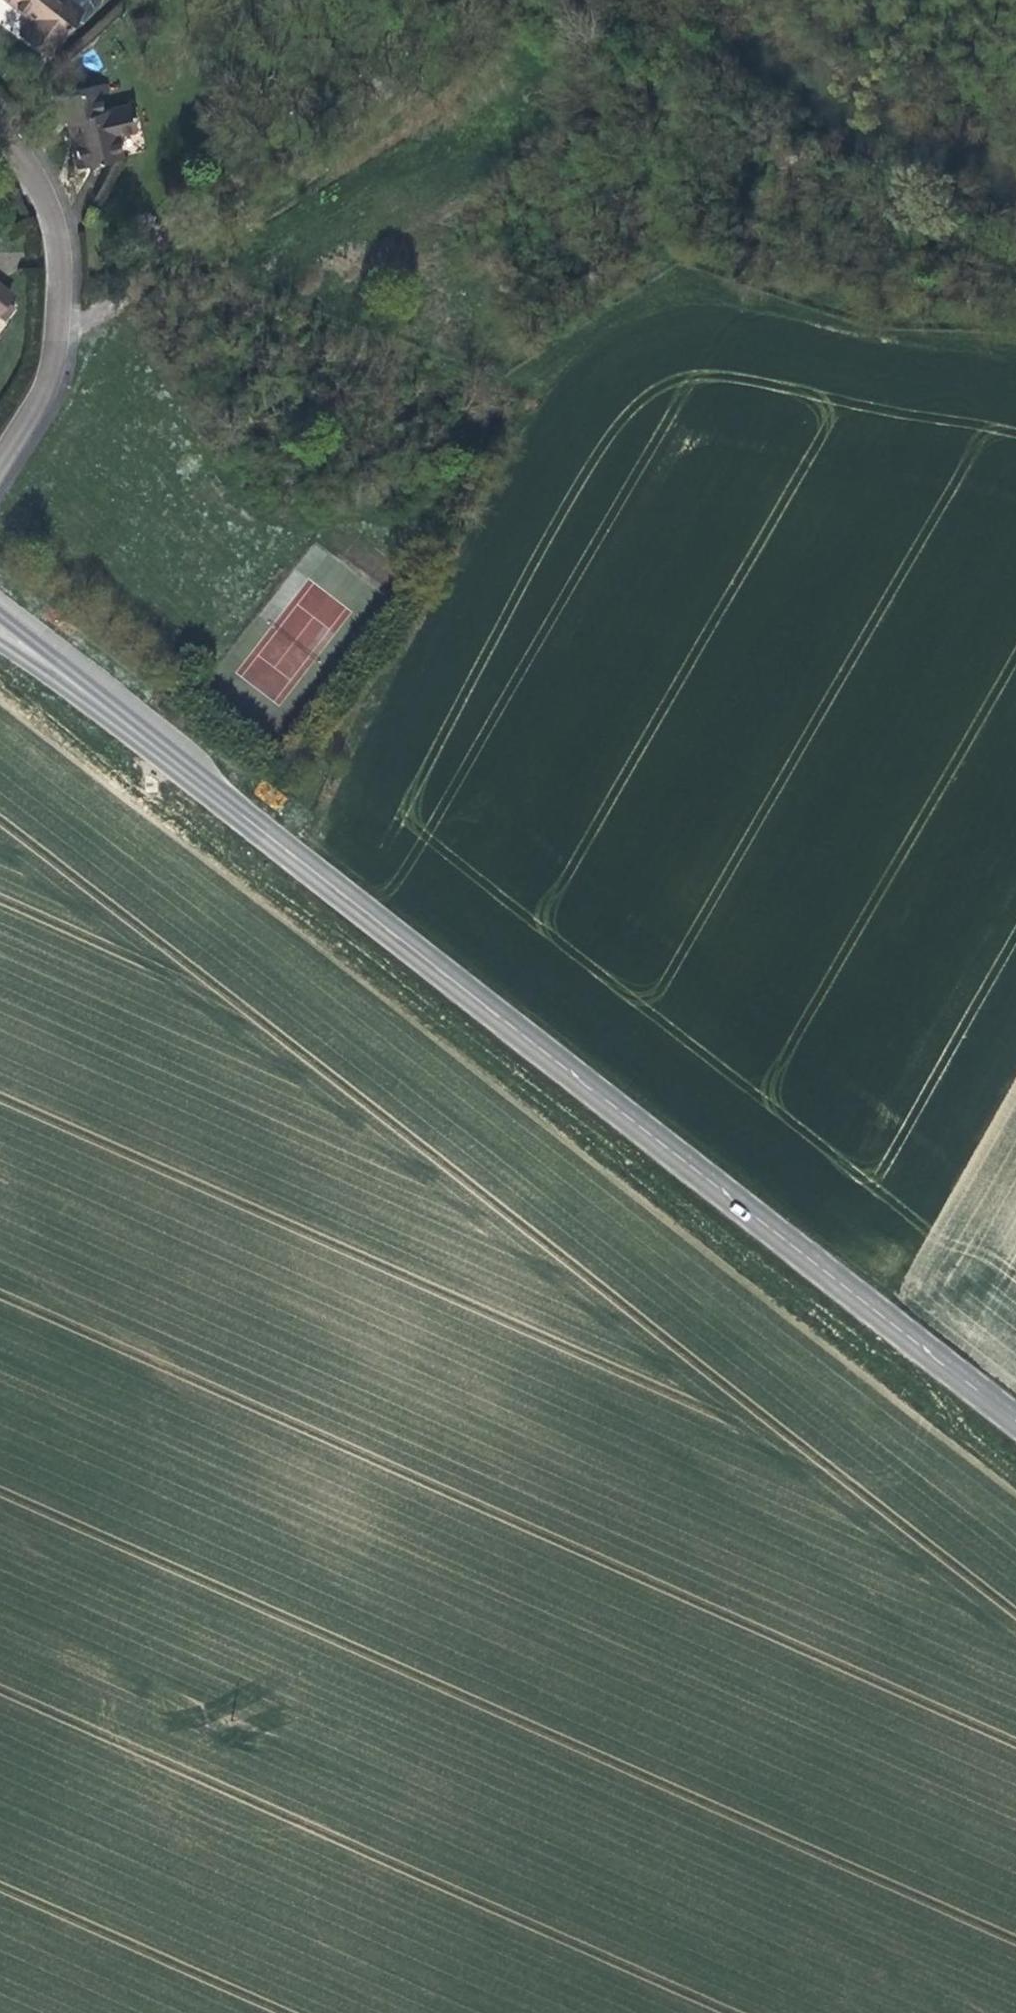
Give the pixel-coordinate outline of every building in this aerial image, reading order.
[(14,7),(29,19),(17,33),(43,54),(70,21),(81,22),(99,0),(6,0),(14,7)] [(71,147),(76,167),(119,157),(114,134),(133,130),(127,104),(100,110),(96,94),(107,92),(105,83),(51,96),(57,122),(70,119),(72,128),(67,129),(71,147)] [(3,321),(13,307),(4,301),(10,294),(0,287),(0,319),(3,321)]
